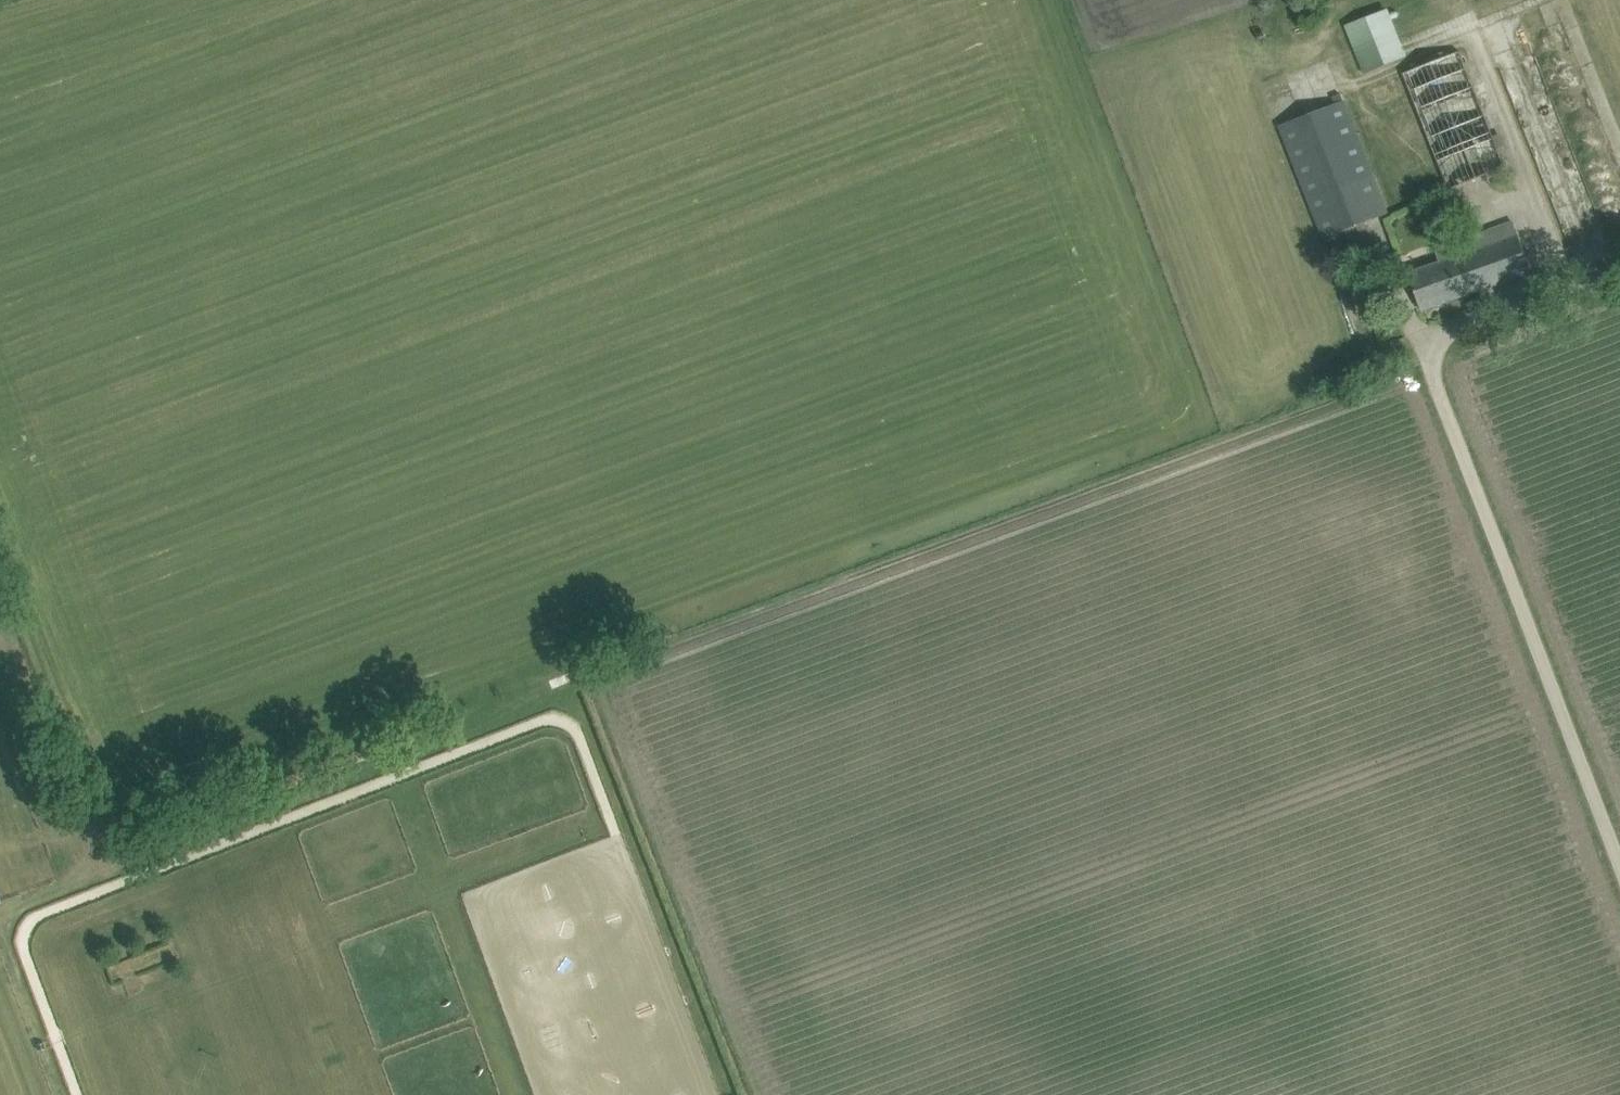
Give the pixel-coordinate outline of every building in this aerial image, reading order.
[(1386,11),(1347,27),(1364,69),(1366,73),(1405,57),(1386,11)] [(1402,75),(1448,190),(1506,167),(1460,52),(1402,75)] [(1370,87),(1380,109),(1404,99),(1395,77),(1370,87)] [(1279,126),(1324,239),(1388,213),(1341,94),(1333,98),(1335,104),(1279,126)] [(1441,262),(1408,273),(1414,290),(1422,310),(1532,272),(1520,238),(1514,222),(1436,250),(1441,262)]
